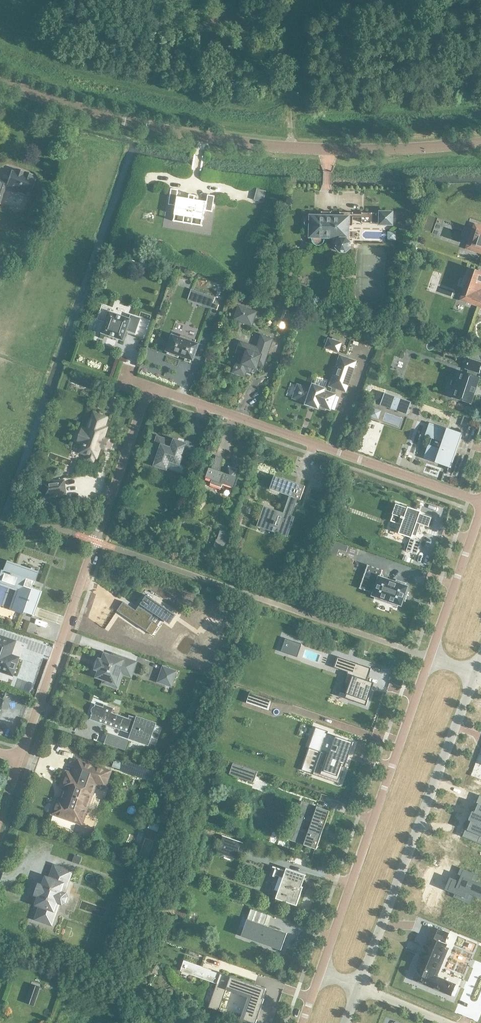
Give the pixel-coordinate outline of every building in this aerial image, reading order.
[(0,204),(6,188),(17,192),(17,193),(26,196),(26,195),(27,192),(30,194),(36,179),(35,179),(32,178),(33,175),(16,169),(15,172),(12,171),(11,170),(8,181),(0,178),(0,204)] [(205,210),(205,211),(212,212),(215,196),(208,195),(207,202),(206,202),(207,202),(177,197),(178,190),(171,189),(169,205),(176,206),(176,205),(176,206),(175,215),(204,220),(205,210)] [(257,189),(254,199),(263,201),(265,191),(257,189)] [(353,226),(353,217),(353,215),(362,215),(362,223),(363,214),(381,214),(380,224),(392,224),(392,213),(381,213),(362,213),(362,214),(353,214),(353,213),(340,212),(340,217),(311,216),(311,217),(310,217),(307,218),(305,220),(304,222),(305,225),(307,227),(310,228),(311,228),(310,237),(312,237),(312,239),(312,242),(314,244),(317,246),(319,246),(322,245),(324,242),(325,239),(325,237),(339,238),(339,240),(337,243),(337,248),(340,252),(346,252),(350,248),(350,243),(348,240),(348,226),(353,226)] [(475,224),(473,230),(478,232),(472,250),(480,253),(480,226),(475,224)] [(150,254),(135,249),(132,257),(147,262),(150,254)] [(477,272),(474,278),(469,276),(465,288),(470,290),(466,302),(480,307),(480,274),(477,272)] [(203,300),(202,304),(211,307),(215,298),(200,293),(198,298),(203,300)] [(106,323),(102,333),(110,336),(111,336),(115,337),(115,338),(115,337),(123,340),(127,330),(135,333),(140,319),(131,315),(130,319),(110,312),(112,309),(102,306),(100,311),(99,314),(97,320),(106,323)] [(256,312),(239,306),(236,316),(243,318),(244,315),(254,319),(256,312)] [(178,358),(179,356),(179,355),(193,360),(199,344),(195,343),(196,340),(181,335),(180,338),(172,335),(167,351),(168,351),(167,354),(178,358)] [(263,366),(272,339),(262,336),(258,348),(241,342),(237,352),(242,354),(239,362),(238,362),(236,366),(235,366),(234,368),(236,368),(234,372),(245,375),(247,369),(251,371),(252,367),(256,369),(258,364),(263,366)] [(356,362),(341,356),(330,386),(333,387),(331,393),(324,391),(325,389),(313,385),(312,390),(302,387),(297,399),(307,402),(307,404),(310,405),(311,405),(311,404),(314,405),(314,406),(318,408),(319,406),(326,409),(326,408),(330,409),(335,395),(334,394),(336,388),(345,391),(356,362)] [(470,359),(467,369),(470,370),(469,373),(462,371),(453,398),(471,404),(474,394),(475,395),(478,387),(477,387),(480,377),(476,376),(478,372),(480,373),(480,370),(480,363),(470,359)] [(379,392),(376,400),(381,402),(384,394),(379,392)] [(382,404),(381,404),(407,413),(407,412),(410,403),(385,394),(382,404)] [(108,417),(94,412),(88,430),(82,428),(77,442),(83,444),(80,453),(89,456),(87,460),(93,462),(95,458),(97,458),(101,447),(104,448),(107,440),(103,439),(107,427),(105,426),(108,417)] [(459,433),(458,432),(447,429),(447,431),(435,427),(431,438),(432,438),(429,446),(433,447),(429,458),(436,460),(436,462),(449,467),(448,470),(455,452),(453,451),(459,433)] [(166,468),(169,460),(185,466),(191,450),(184,448),(185,444),(175,441),(174,445),(157,439),(150,459),(157,461),(156,465),(166,468)] [(223,458),(216,456),(212,468),(209,468),(206,478),(212,480),(211,484),(222,488),(223,484),(235,488),(239,478),(235,477),(238,469),(229,466),(227,474),(220,471),(223,458)] [(296,483),(275,475),(270,489),(290,496),(284,513),(264,506),(257,526),(258,527),(259,523),(278,529),(277,532),(276,532),(276,533),(288,537),(295,517),(292,516),(298,499),(301,500),(305,486),(300,484),(299,487),(295,486),(296,483)] [(66,493),(64,480),(43,483),(45,496),(66,493)] [(421,524),(428,527),(432,518),(420,514),(421,511),(408,507),(407,508),(396,504),(393,514),(401,517),(401,518),(404,519),(399,533),(411,538),(412,538),(413,535),(416,536),(421,524)] [(224,541),(217,539),(213,549),(223,553),(230,534),(227,535),(226,537),(225,537),(225,539),(224,541)] [(411,538),(407,551),(417,554),(421,541),(412,538),(411,538)] [(335,543),(331,554),(337,556),(341,545),(335,543)] [(4,570),(2,570),(0,576),(0,585),(16,591),(9,609),(13,610),(13,608),(24,612),(27,604),(35,607),(41,591),(33,588),(35,581),(36,581),(39,573),(38,573),(39,570),(32,567),(30,570),(7,562),(4,570)] [(361,583),(361,584),(360,588),(359,588),(360,589),(364,590),(365,590),(369,592),(370,592),(374,593),(373,596),(382,599),(382,600),(391,603),(392,603),(392,602),(401,605),(408,587),(380,577),(383,570),(368,565),(364,575),(363,579),(361,583)] [(152,599),(147,595),(136,610),(123,602),(117,611),(141,627),(147,631),(152,622),(153,622),(150,620),(155,612),(165,619),(171,623),(173,619),(173,620),(176,615),(160,604),(159,605),(151,600),(152,599)] [(214,620),(209,627),(216,632),(221,624),(214,619),(214,620)] [(10,655),(14,642),(0,637),(0,671),(2,672),(4,671),(12,674),(13,673),(14,672),(16,667),(15,665),(18,658),(10,655)] [(285,638),(282,649),(289,652),(293,641),(285,638)] [(113,657),(105,654),(103,661),(100,660),(96,669),(100,670),(97,677),(105,679),(104,682),(114,686),(121,667),(133,671),(136,662),(113,654),(113,657)] [(338,656),(334,668),(347,672),(343,683),(349,685),(345,698),(366,706),(372,688),(365,686),(372,668),(338,656)] [(177,670),(164,666),(159,680),(172,684),(177,670)] [(91,715),(92,715),(96,717),(94,720),(94,721),(132,734),(131,737),(148,743),(155,724),(148,722),(129,715),(129,716),(130,716),(129,718),(112,712),(113,708),(114,708),(115,708),(104,704),(104,705),(105,705),(104,707),(95,704),(96,705),(95,707),(93,708),(92,709),(92,711),(93,713),(92,715),(91,715)] [(315,739),(311,749),(322,753),(316,770),(326,774),(325,776),(336,780),(341,767),(344,758),(346,753),(337,750),(341,739),(328,734),(329,731),(316,727),(312,738),(315,739)] [(109,734),(106,743),(125,749),(128,740),(109,734)] [(77,758),(72,774),(67,772),(62,787),(65,788),(61,799),(58,798),(53,814),(78,822),(77,824),(83,826),(89,809),(87,809),(96,783),(105,786),(111,771),(87,763),(88,761),(77,758)] [(115,759),(112,767),(120,769),(122,762),(115,759)] [(258,771),(233,763),(229,774),(254,783),(258,771)] [(464,837),(479,843),(480,839),(480,796),(477,804),(479,805),(476,813),(473,811),(469,820),(472,821),(469,829),(467,829),(464,837)] [(330,811),(302,801),(289,840),(316,849),(321,835),(316,833),(318,827),(323,829),(330,811)] [(224,836),(220,848),(235,853),(240,841),(224,836)] [(75,855),(73,862),(79,864),(82,858),(75,855)] [(296,857),(294,863),(307,867),(309,861),(296,857)] [(41,906),(36,919),(52,924),(56,911),(59,912),(63,903),(64,904),(68,895),(66,894),(69,885),(67,885),(71,872),(55,866),(50,879),(46,878),(43,886),(40,885),(37,895),(40,896),(37,904),(41,906)] [(275,874),(283,878),(285,878),(280,893),(278,892),(276,898),(297,906),(303,887),(301,886),(305,875),(306,875),(298,872),(297,874),(292,873),(273,866),(273,867),(276,868),(273,876),(274,876),(275,874)] [(448,890),(457,893),(455,897),(467,902),(471,893),(480,897),(480,884),(472,881),(475,875),(475,876),(475,875),(463,870),(458,881),(452,879),(448,890)] [(248,919),(244,928),(242,936),(281,950),(287,933),(248,919)] [(417,969),(413,979),(452,995),(456,985),(433,976),(442,955),(445,956),(448,948),(445,947),(446,944),(445,943),(446,941),(449,934),(442,931),(442,930),(435,927),(430,937),(429,937),(425,946),(424,945),(420,954),(422,955),(418,965),(421,966),(419,970),(417,969)] [(209,1007),(219,1011),(227,987),(252,995),(243,1020),(253,1022),(256,1022),(264,999),(263,998),(266,989),(221,973),(209,1007)] [(31,985),(29,993),(36,995),(39,988),(32,986),(31,985)]
